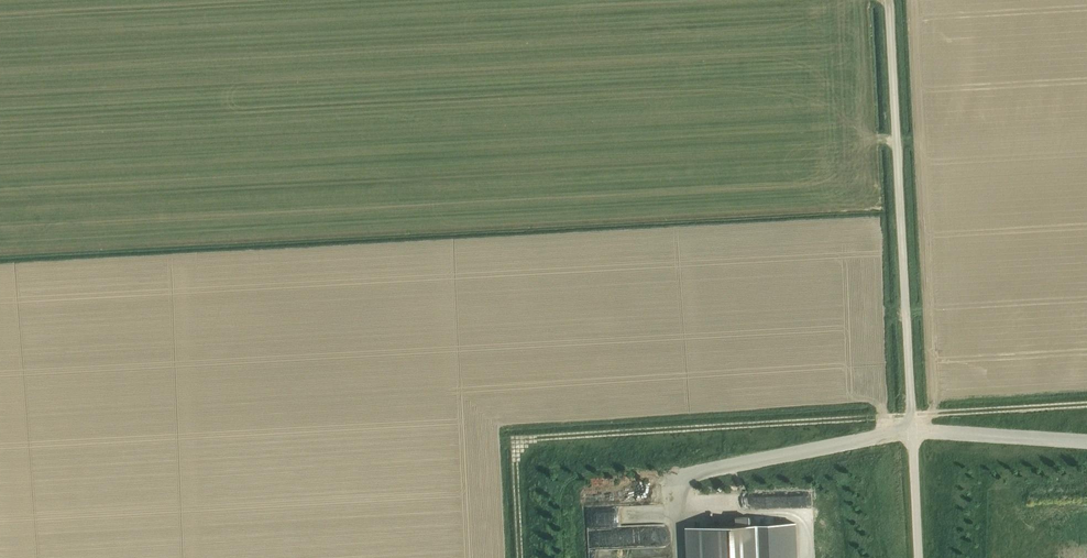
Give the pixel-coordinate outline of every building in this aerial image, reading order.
[(688,557),(797,557),(796,523),(749,525),(749,517),(735,517),(736,526),(685,528),(687,528),(688,557)]
